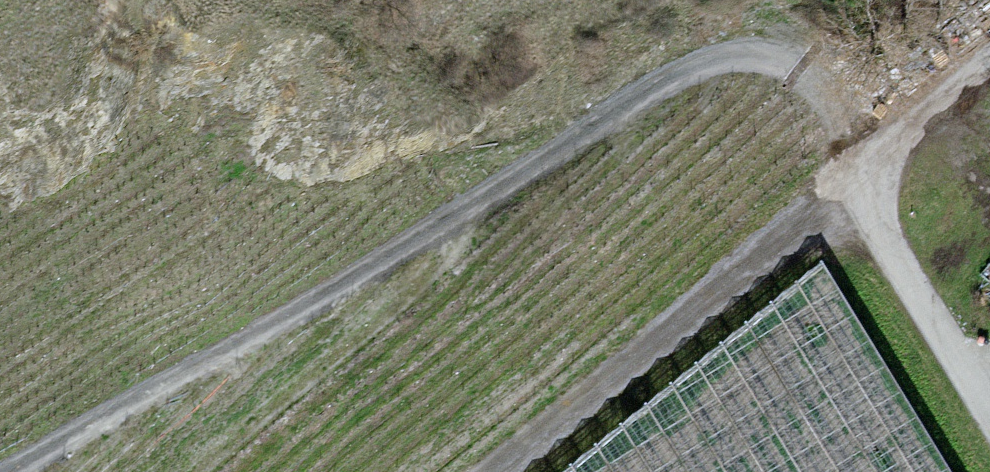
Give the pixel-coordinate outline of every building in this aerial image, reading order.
[(821,271),(567,471),(946,471),(821,271)]
